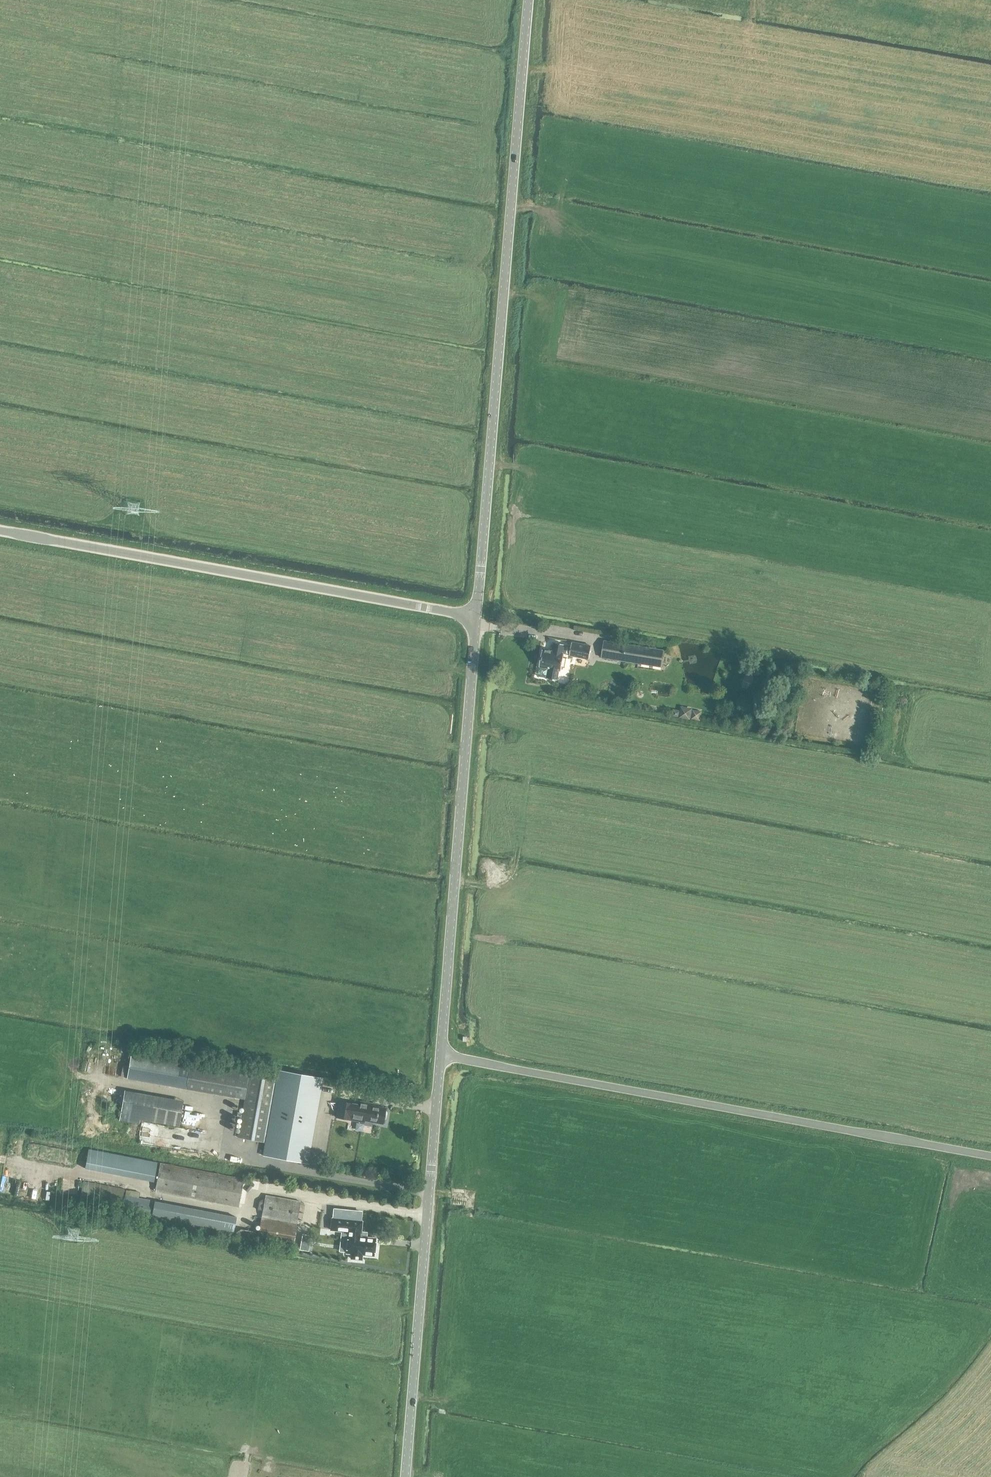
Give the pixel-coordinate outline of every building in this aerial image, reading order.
[(608,640),(604,657),(662,668),(665,651),(608,640)] [(542,649),(537,676),(557,680),(559,670),(560,670),(564,653),(570,654),(570,658),(589,661),(591,647),(572,643),(572,646),(554,642),(552,651),(542,649)] [(691,719),(701,721),(702,711),(693,710),(691,719)] [(126,1079),(245,1099),(250,1070),(240,1068),(191,1060),(181,1058),(131,1049),(126,1079)] [(265,1143),(266,1136),(277,1075),(250,1070),(245,1099),(238,1138),(265,1143)] [(323,1079),(278,1071),(277,1075),(266,1136),(265,1143),(263,1156),(308,1164),(323,1079)] [(374,1104),(365,1103),(364,1106),(352,1104),(340,1101),(337,1117),(349,1120),(349,1119),(359,1121),(360,1119),(364,1119),(364,1120),(383,1123),(383,1120),(386,1118),(387,1113),(385,1110),(385,1109),(374,1106),(374,1104)] [(85,1169),(154,1182),(158,1162),(89,1149),(85,1169)] [(160,1163),(154,1191),(239,1208),(244,1179),(160,1163)] [(78,1203),(119,1211),(123,1189),(82,1181),(78,1203)] [(259,1233),(237,1229),(235,1237),(292,1248),(301,1202),(265,1195),(264,1199),(263,1198),(260,1201),(258,1209),(263,1209),(259,1233)] [(125,1196),(122,1213),(233,1235),(237,1217),(125,1196)] [(375,1251),(376,1243),(374,1243),(375,1238),(358,1237),(358,1235),(354,1234),(355,1221),(332,1218),(331,1230),(342,1231),(342,1234),(349,1235),(347,1253),(352,1254),(351,1259),(361,1260),(362,1255),(373,1256),(373,1251),(375,1251)] [(301,1241),(300,1250),(309,1251),(310,1242),(301,1241)]
